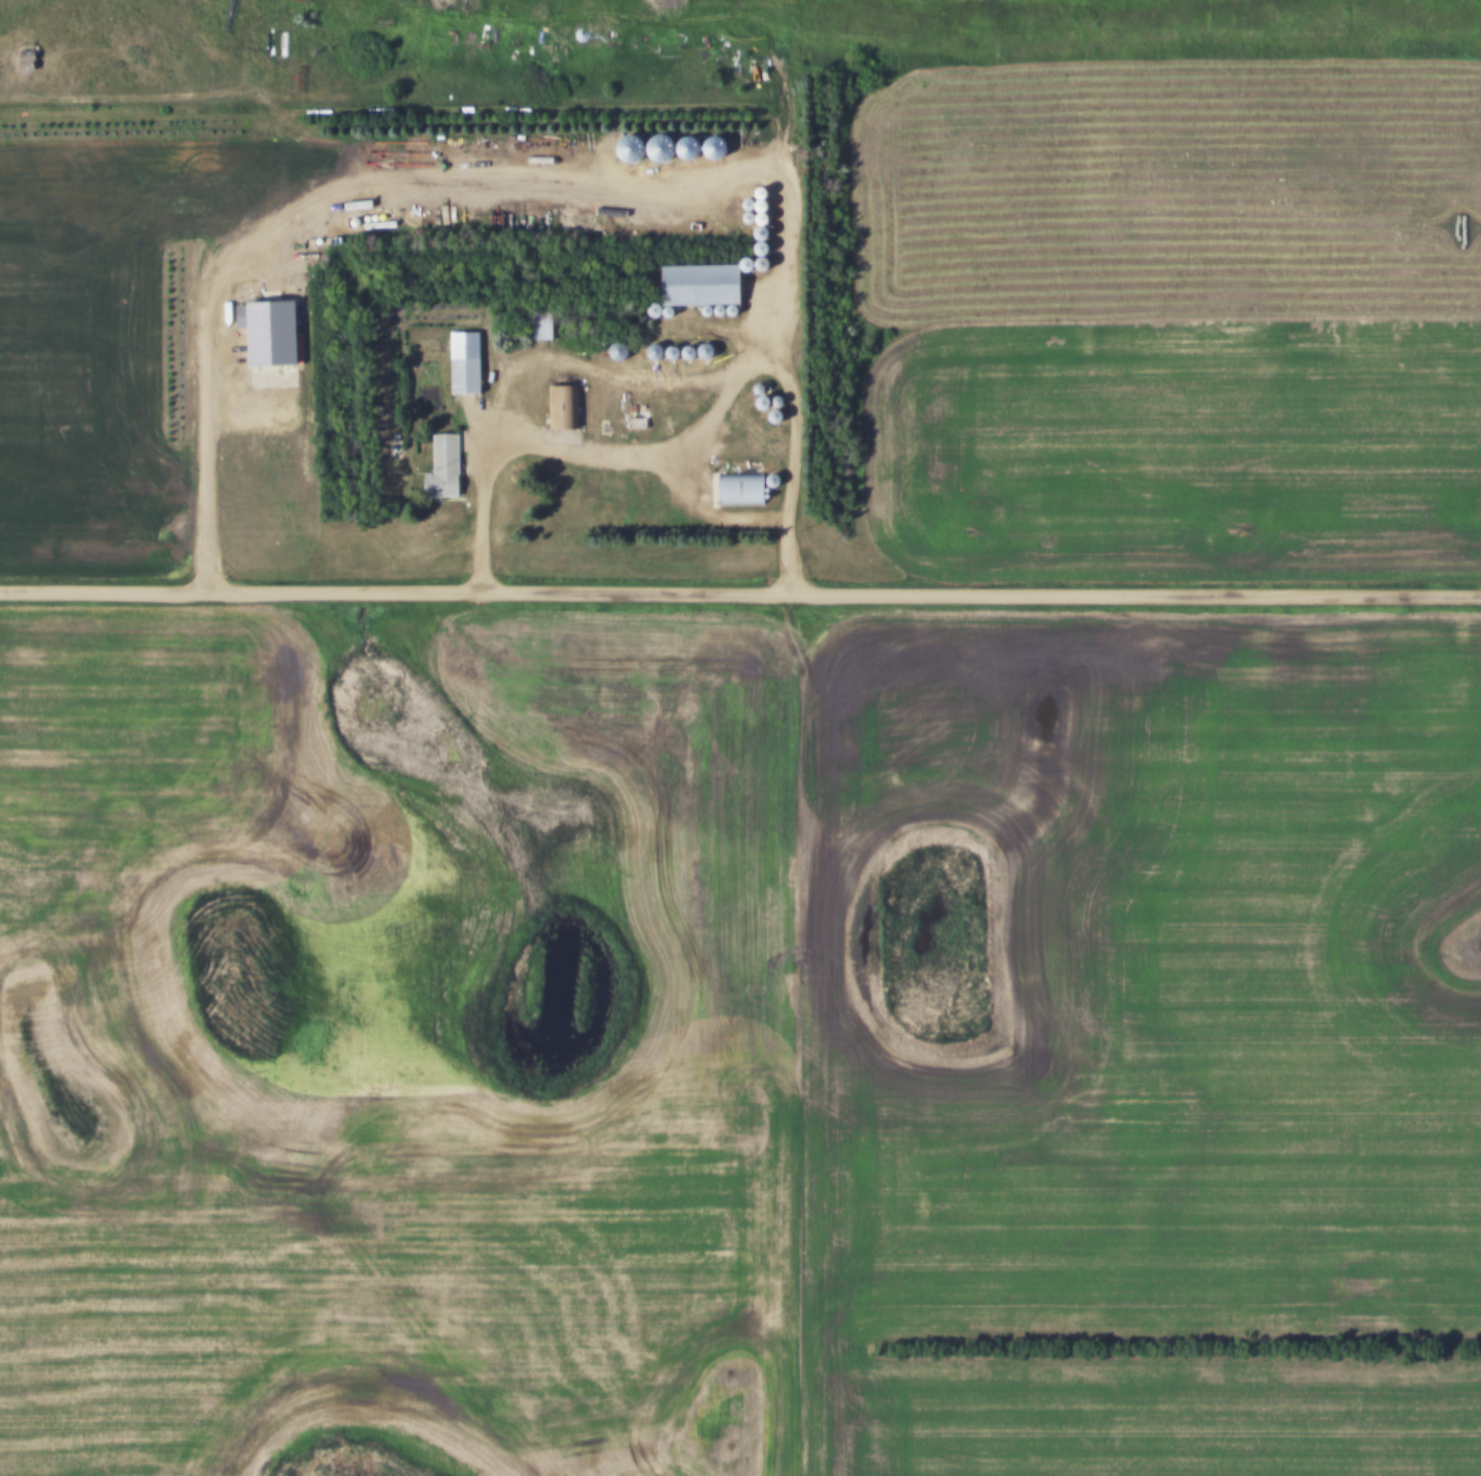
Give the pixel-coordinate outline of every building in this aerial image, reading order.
[(670,305),(749,305),(748,265),(670,266),(670,305)] [(541,339),(552,339),(552,323),(541,323),(541,339)] [(455,395),(485,394),(484,332),(454,332),(455,395)] [(462,433),(435,434),(436,474),(427,474),(428,498),(464,497),(462,433)] [(770,504),(770,474),(723,475),(723,484),(714,484),(714,504),(770,504)]
